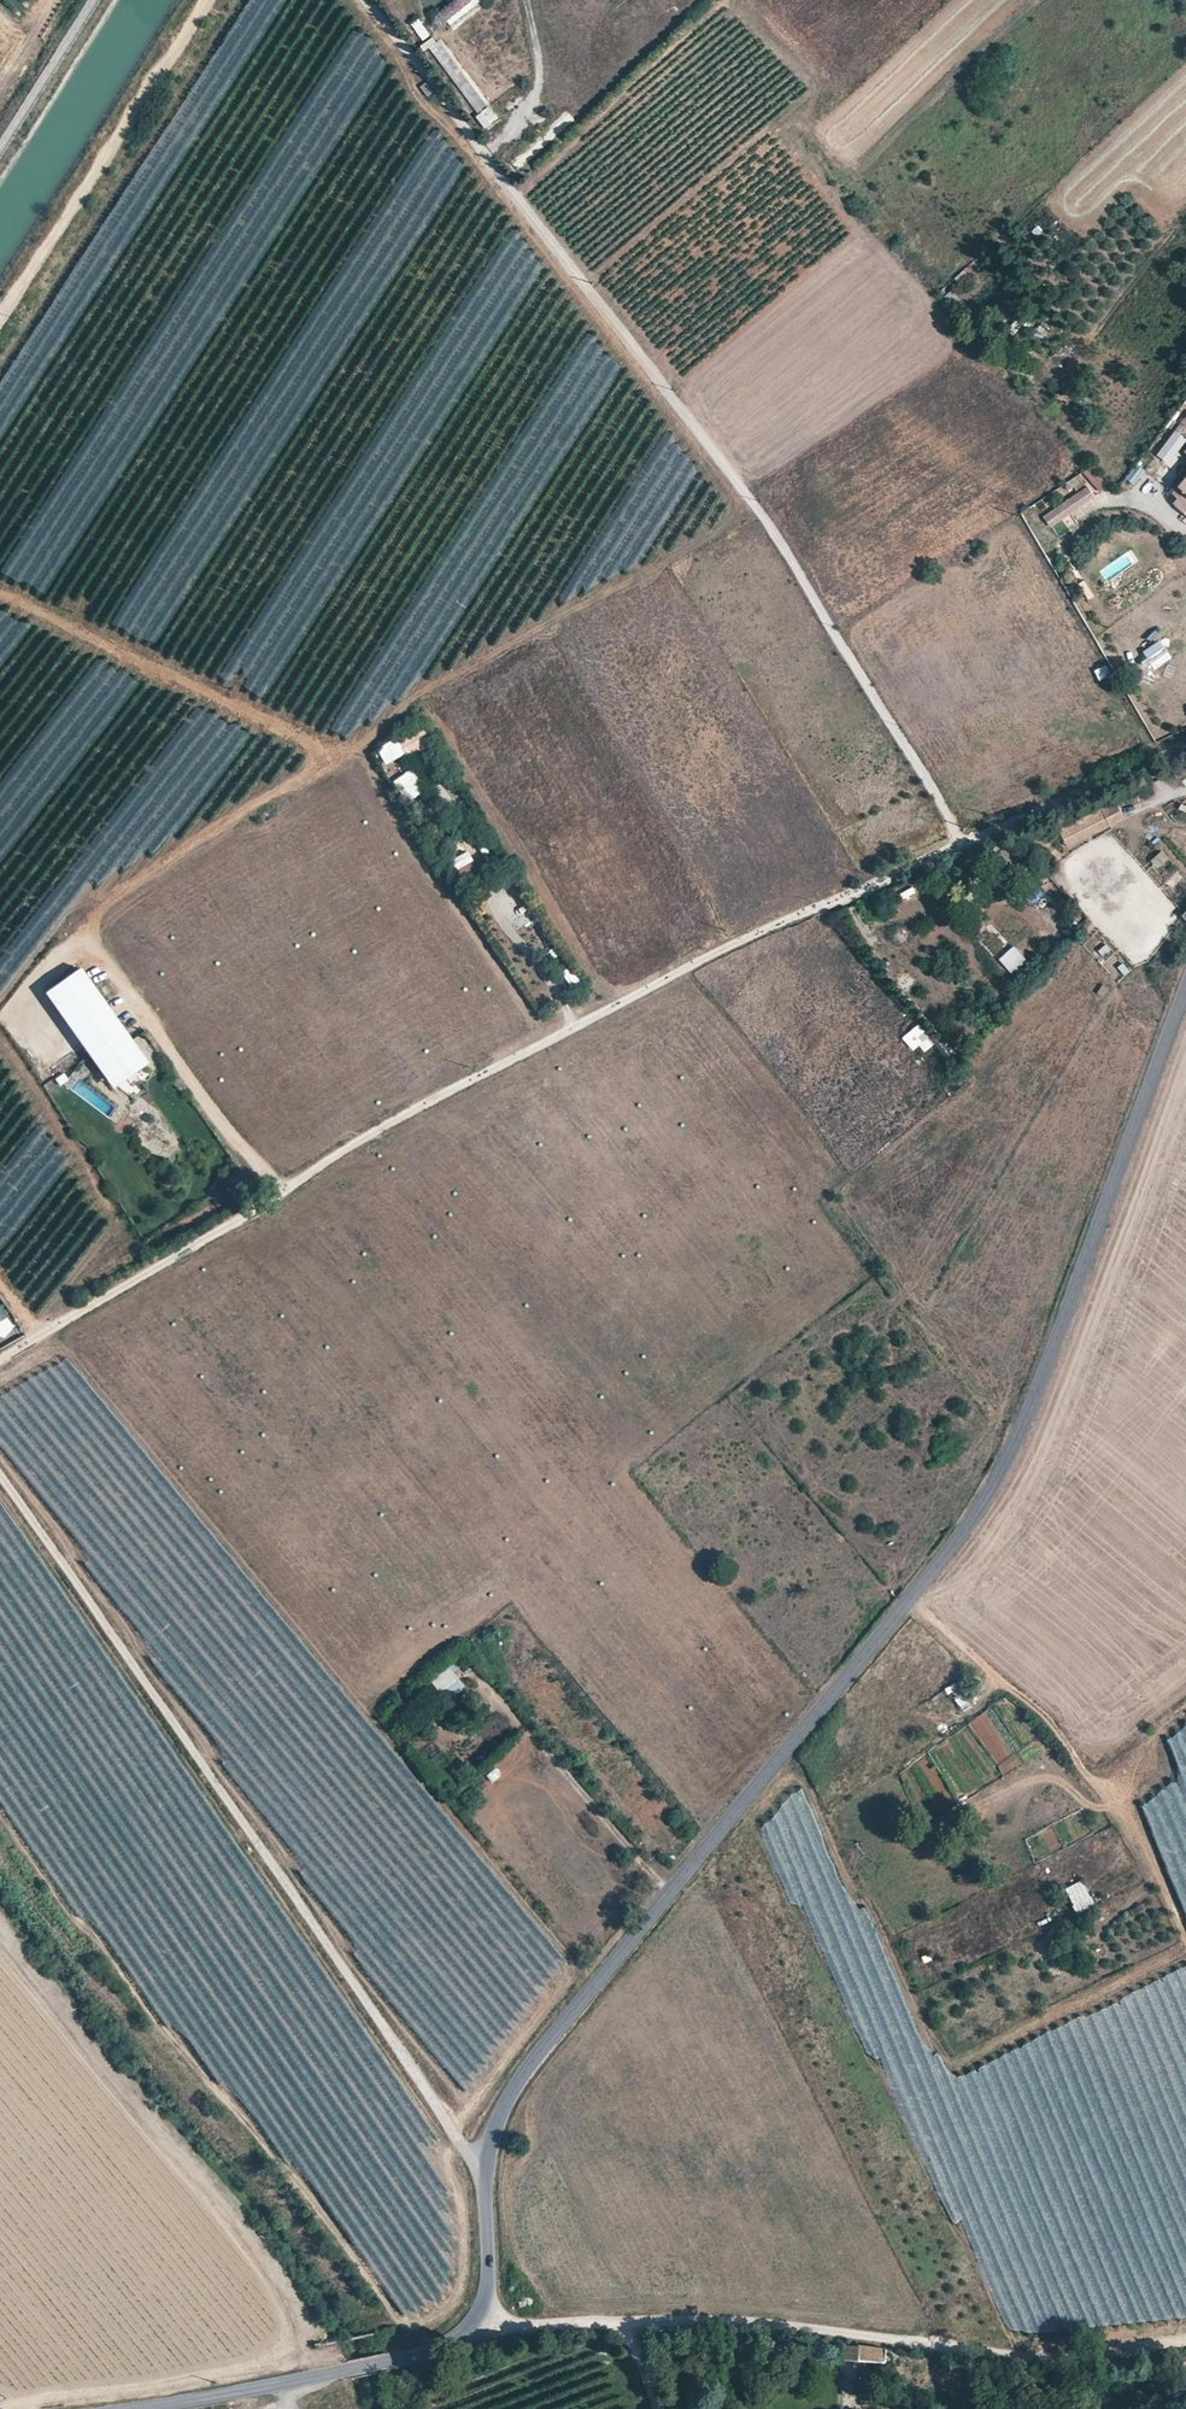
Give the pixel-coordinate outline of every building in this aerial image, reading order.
[(486,6),(482,0),(456,0),(439,11),(450,29),(486,6)] [(742,5),(740,2),(737,4),(736,7),(737,9),(739,12),(741,11),(743,10),(745,7),(742,5)] [(419,18),(410,23),(420,41),(429,36),(419,18)] [(484,131),(498,121),(437,33),(423,43),(484,131)] [(426,82),(418,87),(426,97),(433,92),(426,82)] [(1033,334),(1041,339),(1048,330),(1039,324),(1033,334)] [(1087,484),(1080,473),(1066,482),(1072,493),(1087,484)] [(1177,485),(1179,487),(1173,495),(1178,500),(1175,505),(1185,514),(1185,475),(1177,485)] [(1095,499),(1088,488),(1042,518),(1049,529),(1095,499)] [(1085,581),(1078,585),(1088,600),(1094,596),(1085,581)] [(425,724),(398,738),(407,754),(408,757),(435,742),(425,724)] [(407,754),(398,738),(378,749),(386,765),(407,754)] [(410,802),(425,790),(409,770),(394,782),(410,802)] [(1080,808),(1070,815),(1076,821),(1084,816),(1080,808)] [(1135,823),(1125,832),(1132,839),(1141,830),(1135,823)] [(1149,839),(1155,846),(1164,838),(1158,831),(1149,839)] [(468,855),(456,862),(463,874),(475,867),(468,855)] [(962,866),(948,873),(952,881),(966,874),(962,866)] [(940,873),(925,883),(930,891),(945,881),(940,873)] [(1005,928),(1013,928),(1013,908),(1005,908),(1005,928)] [(1012,975),(1027,960),(1013,946),(998,960),(1012,975)] [(118,1020),(83,970),(48,995),(92,1057),(96,1054),(117,1085),(145,1066),(115,1023),(118,1020)] [(1154,970),(1150,975),(1160,983),(1164,979),(1154,970)] [(149,1063),(118,1020),(115,1023),(145,1066),(149,1063)] [(921,1055),(935,1044),(919,1024),(906,1035),(921,1055)] [(96,1054),(92,1057),(114,1088),(117,1085),(96,1054)] [(15,1328),(1,1307),(0,1307),(0,1321),(1,1323),(0,1324),(0,1338),(15,1328)] [(448,1662),(430,1677),(449,1700),(467,1685),(448,1662)] [(986,1679),(977,1687),(983,1693),(992,1685),(986,1679)] [(425,1681),(416,1690),(421,1695),(430,1687),(425,1681)] [(961,1712),(971,1708),(966,1694),(956,1698),(961,1712)] [(400,1701),(389,1710),(394,1717),(406,1708),(400,1701)] [(1169,1738),(1182,1778),(1146,1804),(1161,1853),(1172,1839),(1175,1829),(1183,1827),(1185,1818),(1185,1726),(1169,1738)] [(496,1769),(486,1775),(492,1783),(501,1777),(496,1769)] [(463,1771),(451,1781),(456,1787),(468,1777),(463,1771)] [(1077,1915),(1095,1905),(1082,1880),(1064,1889),(1077,1915)] [(842,2342),(841,2342),(840,2359),(883,2362),(884,2348),(842,2342)]
